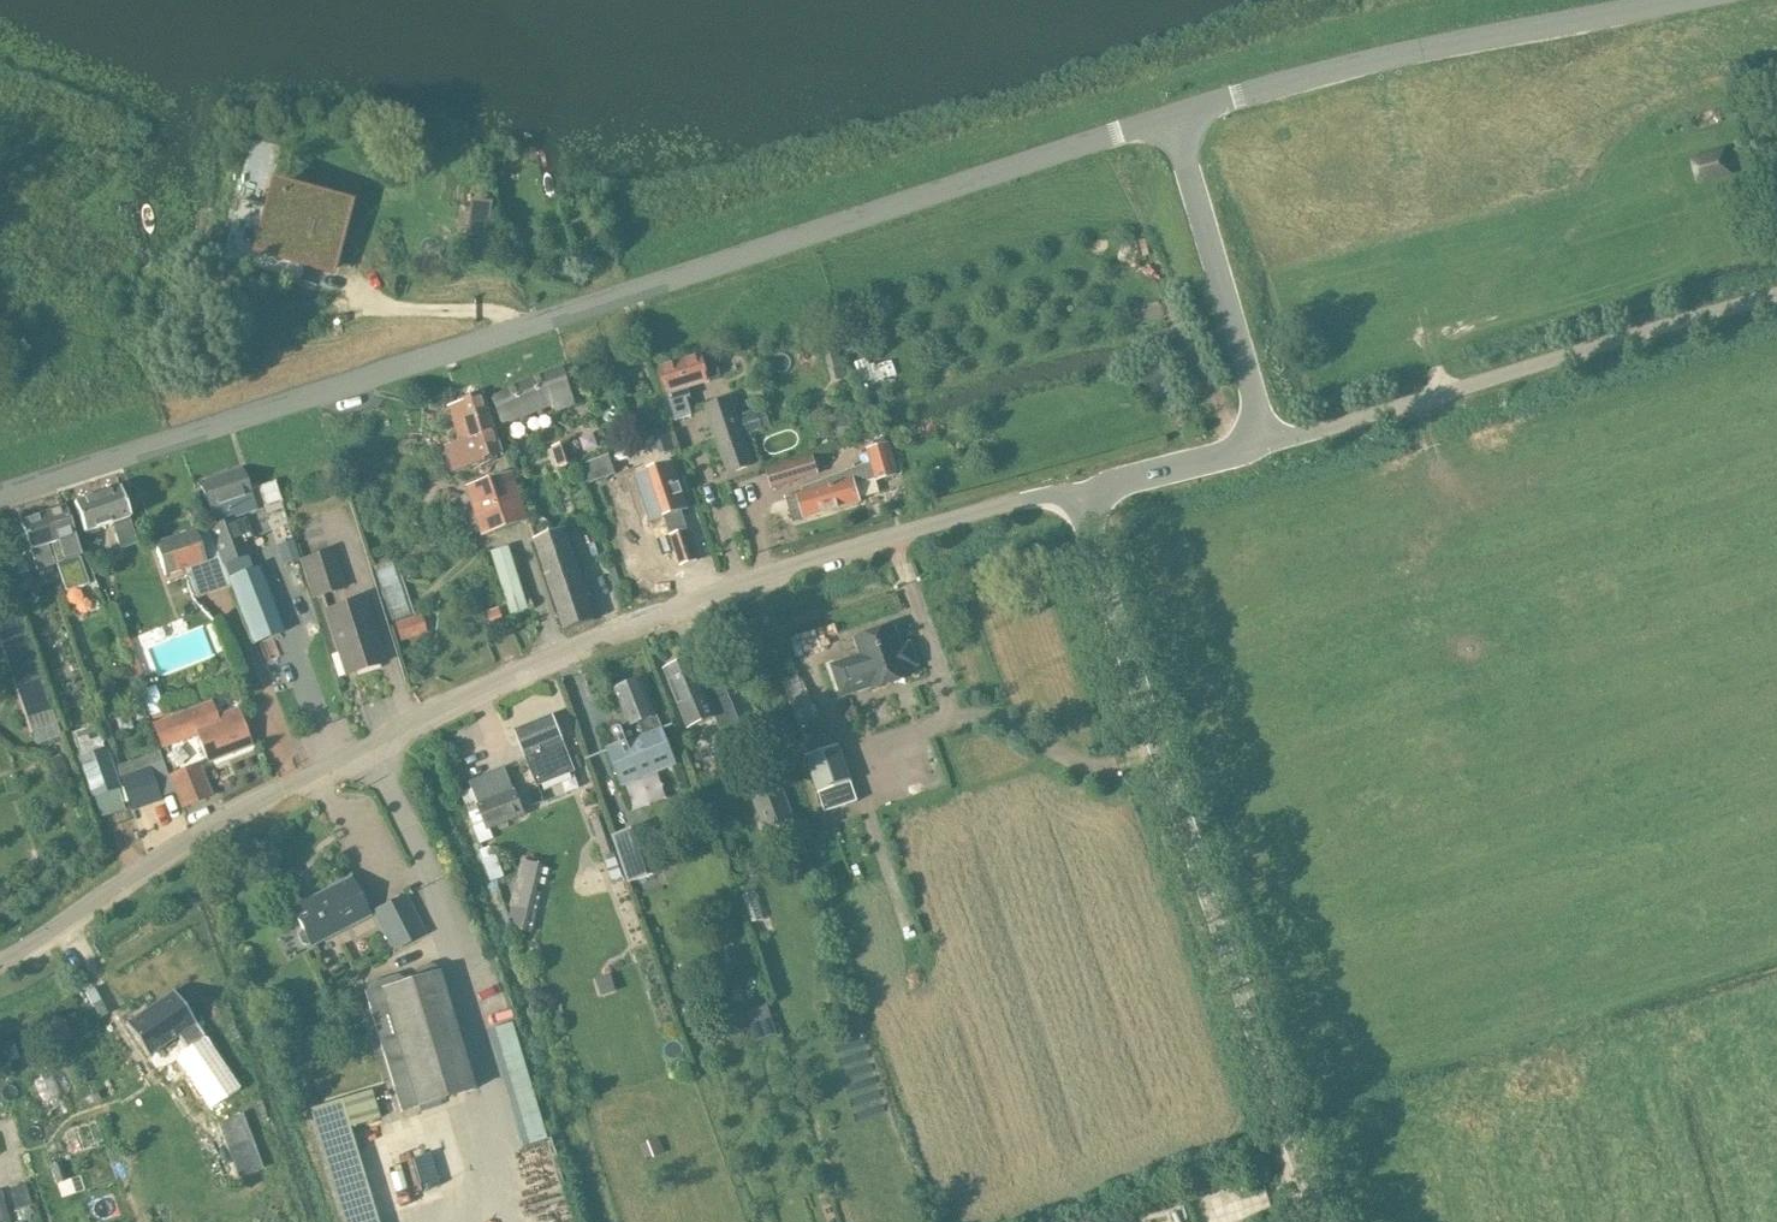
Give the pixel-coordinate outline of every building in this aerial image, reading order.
[(1698,184),(1732,174),(1725,148),(1691,159),(1698,184)] [(270,209),(258,255),(303,267),(328,273),(346,203),(276,185),(270,209)] [(489,234),(490,200),(467,199),(466,233),(489,234)] [(698,354),(657,370),(676,420),(692,415),(682,388),(707,379),(708,380),(721,377),(714,353),(700,358),(698,354)] [(561,371),(493,398),(503,424),(555,404),(558,410),(574,404),(561,371)] [(451,471),(469,465),(503,454),(483,394),(460,402),(461,404),(449,408),(460,442),(443,448),(451,471)] [(730,397),(707,404),(731,472),(754,465),(745,437),(737,416),(730,397)] [(570,441),(552,447),(559,469),(577,463),(570,441)] [(860,504),(855,487),(897,474),(889,445),(868,452),(871,463),(802,489),(803,494),(787,499),(793,521),(804,518),(804,520),(860,504)] [(584,465),(591,483),(616,474),(609,456),(584,465)] [(806,477),(801,460),(766,471),(771,488),(806,477)] [(672,462),(648,470),(649,472),(664,517),(664,516),(673,541),(672,541),(680,566),(697,560),(689,536),(681,511),(687,508),(672,463),(672,462)] [(217,523),(209,526),(224,565),(250,555),(235,516),(231,517),(227,506),(252,497),(241,468),(199,483),(209,512),(213,511),(217,523)] [(514,472),(466,487),(481,537),(529,522),(514,472)] [(137,545),(130,519),(120,489),(73,505),(84,535),(112,525),(121,550),(137,545)] [(79,558),(73,537),(64,510),(43,517),(50,544),(67,592),(89,583),(79,558)] [(47,545),(50,544),(43,517),(21,524),(30,551),(36,570),(54,565),(47,545)] [(564,529),(535,539),(535,541),(566,631),(589,622),(590,622),(596,620),(564,529)] [(206,562),(195,530),(152,544),(165,578),(206,562)] [(334,549),(300,559),(313,600),(346,590),(334,549)] [(512,551),(493,557),(512,621),(531,615),(512,551)] [(389,619),(409,615),(398,558),(378,562),(389,619)] [(253,645),(280,634),(262,586),(266,584),(258,565),(227,577),(253,645)] [(13,597),(0,601),(0,640),(36,746),(61,738),(13,597)] [(383,665),(362,600),(325,612),(346,677),(383,665)] [(427,632),(421,615),(395,623),(401,640),(427,632)] [(893,628),(856,640),(862,657),(832,667),(843,697),(872,687),(874,690),(910,678),(907,670),(917,666),(909,645),(900,649),(893,628)] [(746,737),(730,697),(726,687),(707,695),(693,659),(665,671),(680,708),(688,731),(716,719),(727,745),(746,737)] [(658,717),(657,717),(641,679),(615,690),(629,724),(630,728),(623,731),(622,729),(620,728),(614,730),(613,732),(615,738),(618,739),(620,738),(621,742),(606,748),(617,777),(672,755),(658,717)] [(213,698),(217,711),(236,707),(232,693),(213,698)] [(216,718),(210,703),(153,725),(162,749),(197,735),(207,762),(251,745),(236,710),(216,718)] [(518,734),(539,786),(574,772),(553,720),(518,734)] [(817,795),(819,794),(825,812),(858,801),(840,745),(804,757),(817,795)] [(90,795),(117,785),(105,749),(77,758),(90,795)] [(184,809),(211,798),(199,767),(172,777),(184,809)] [(528,814),(504,767),(470,783),(488,833),(528,814)] [(148,768),(121,777),(131,808),(159,798),(148,768)] [(795,819),(779,777),(748,789),(764,831),(795,819)] [(613,837),(629,884),(659,874),(643,826),(613,837)] [(504,877),(498,853),(485,856),(491,880),(504,877)] [(532,933),(537,913),(542,893),(537,892),(543,866),(522,861),(517,881),(513,880),(510,891),(514,892),(510,907),(512,908),(507,927),(532,933)] [(369,915),(350,880),(293,909),(303,930),(300,932),(298,936),(302,945),(307,946),(310,944),(311,945),(369,915)] [(405,894),(372,911),(393,952),(426,935),(405,894)] [(401,1113),(416,1108),(474,1090),(438,969),(430,965),(418,969),(414,976),(415,980),(405,983),(404,979),(396,975),(368,984),(364,991),(401,1113)] [(173,992),(126,1025),(148,1057),(177,1037),(188,1051),(188,1052),(204,1041),(206,1040),(173,992)] [(749,1012),(758,1040),(774,1035),(766,1007),(749,1012)] [(516,1021),(491,1027),(521,1145),(546,1139),(516,1021)] [(188,1052),(178,1059),(204,1096),(229,1078),(204,1041),(188,1052)] [(317,1137),(379,1120),(370,1092),(309,1110),(317,1137)]
